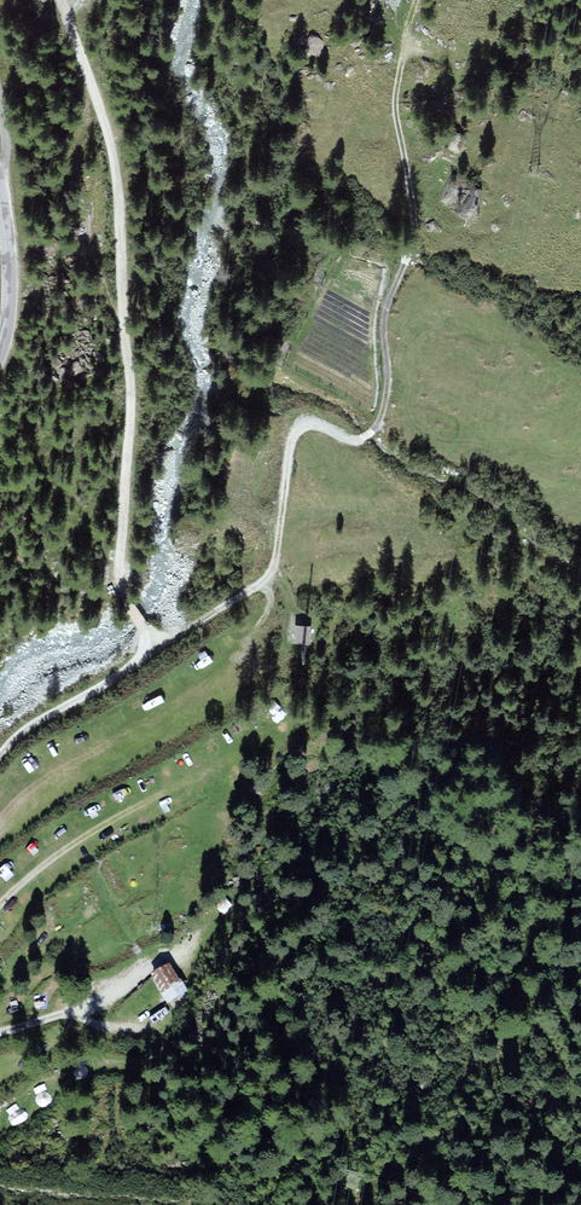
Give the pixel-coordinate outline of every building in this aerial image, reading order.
[(302,627),(296,627),(295,642),(308,643),(309,628),(302,627)] [(184,991),(170,966),(161,971),(154,975),(168,1000),(184,991)]
